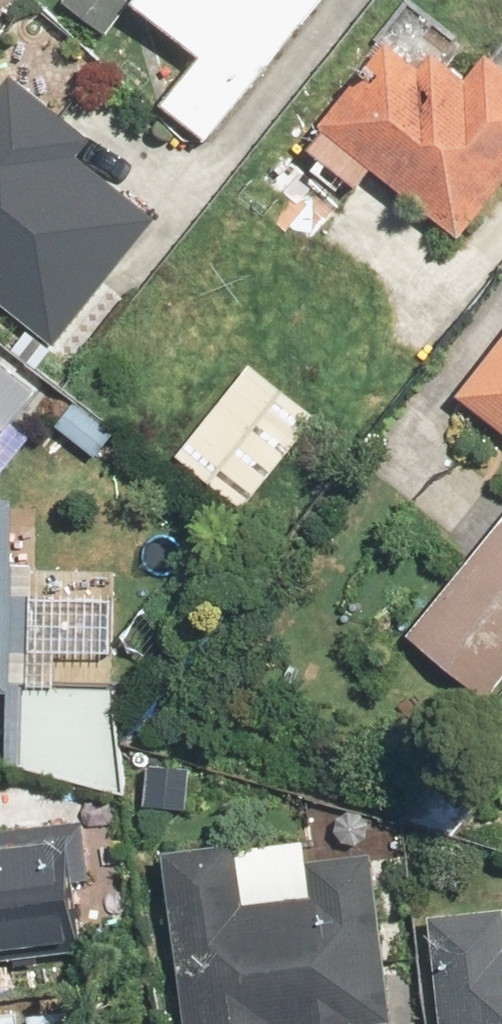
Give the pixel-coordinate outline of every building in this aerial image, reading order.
[(57,0),(91,29),(116,0),(57,0)] [(129,3),(196,56),(156,107),(201,143),(318,0),(131,0),(129,3)] [(412,0),(406,0),(371,38),(376,43),(355,66),(364,74),(299,143),(316,159),(308,167),(334,191),(342,182),(353,192),(374,169),(452,242),(501,189),(501,43),(482,65),(412,0)] [(0,80),(0,313),(41,347),(149,218),(73,155),(89,137),(8,70),(0,80)] [(451,395),(501,435),(501,329),(451,395)] [(316,418),(247,363),(173,455),(241,511),(316,418)] [(68,396),(47,423),(94,459),(115,432),(68,396)] [(34,570),(38,512),(10,511),(10,494),(0,494),(0,695),(3,695),(1,767),(118,798),(120,576),(34,570)] [(404,634),(483,699),(501,676),(501,516),(404,634)] [(190,762),(144,760),(141,808),(187,811),(190,762)] [(71,938),(65,883),(97,880),(90,821),(44,826),(42,806),(0,810),(0,946),(71,938)] [(158,855),(181,1023),(390,1023),(368,865),(304,874),(300,840),(158,855)] [(425,914),(436,1023),(501,1023),(501,914),(501,907),(425,914)] [(0,1010),(0,1023),(89,1023),(87,1001),(0,1010)]
